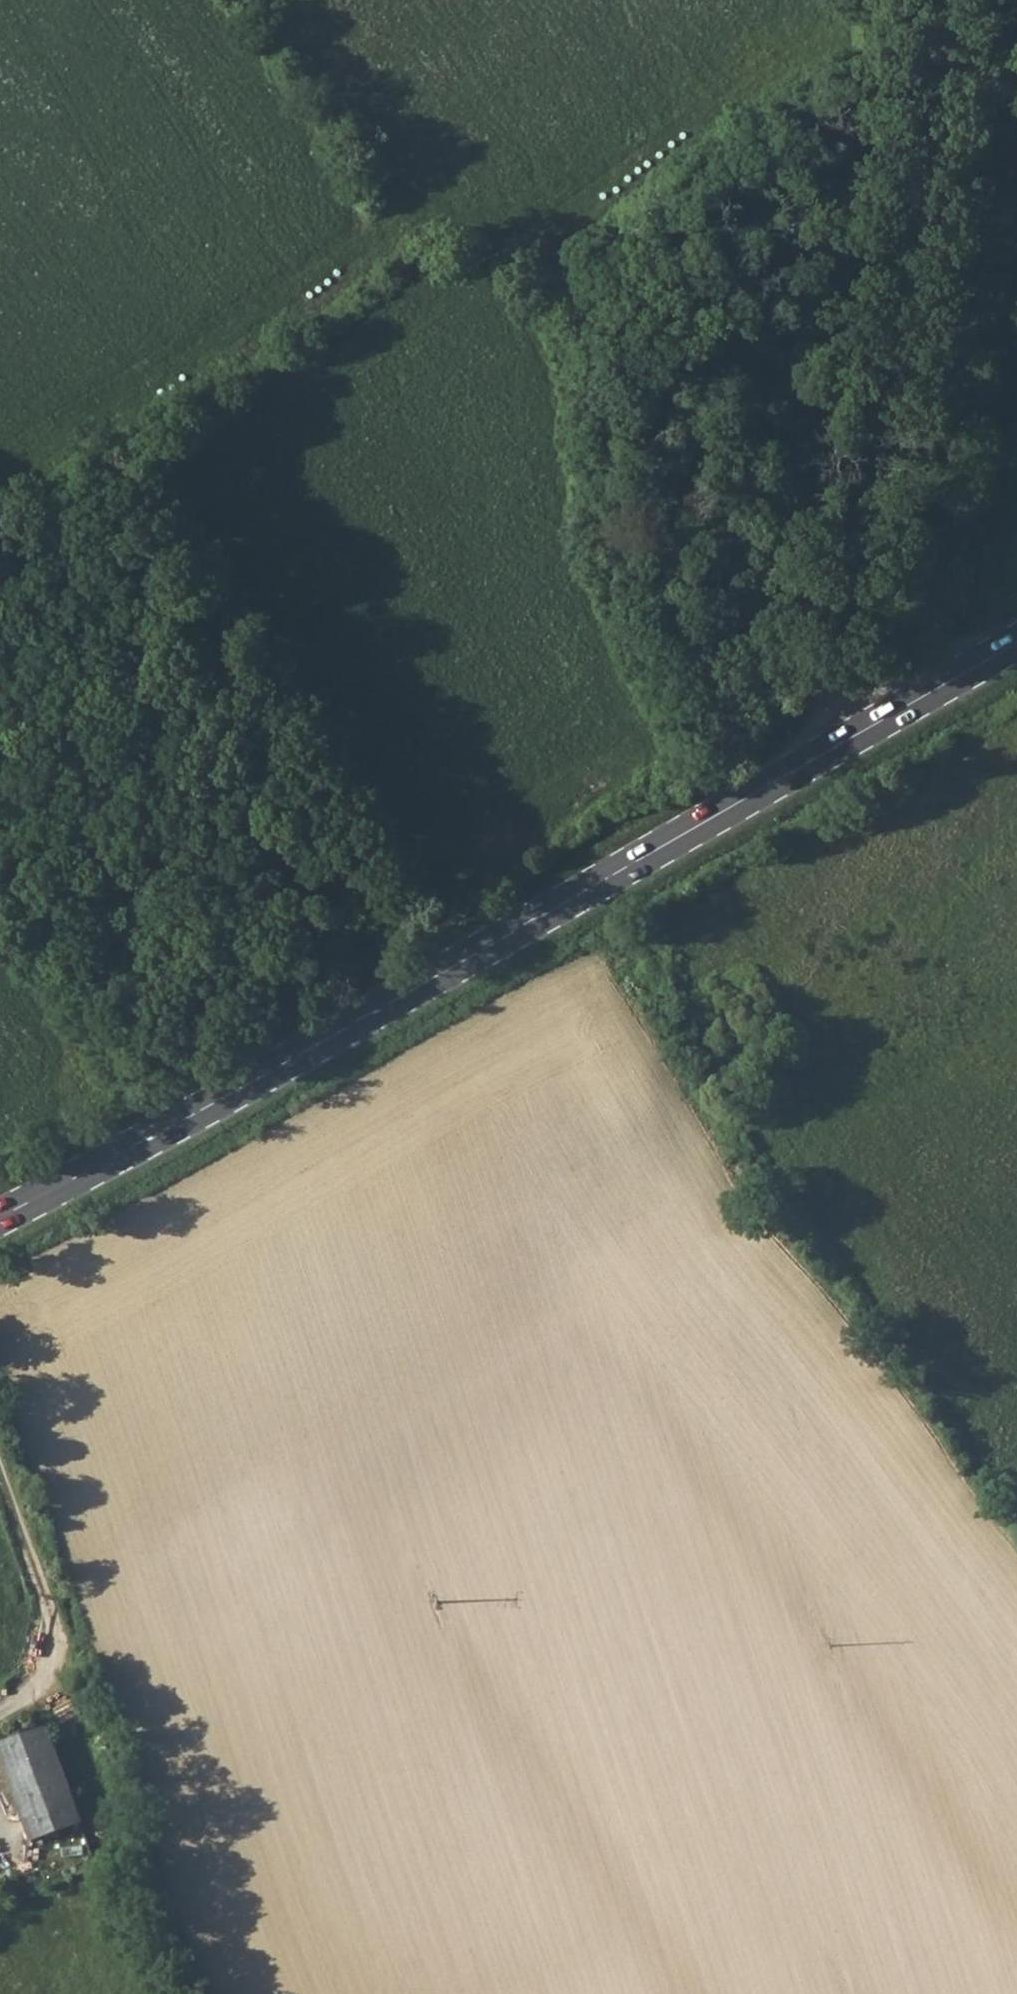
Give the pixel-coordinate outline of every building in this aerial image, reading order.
[(0,1746),(0,1759),(30,1843),(82,1824),(46,1729),(0,1746)]
